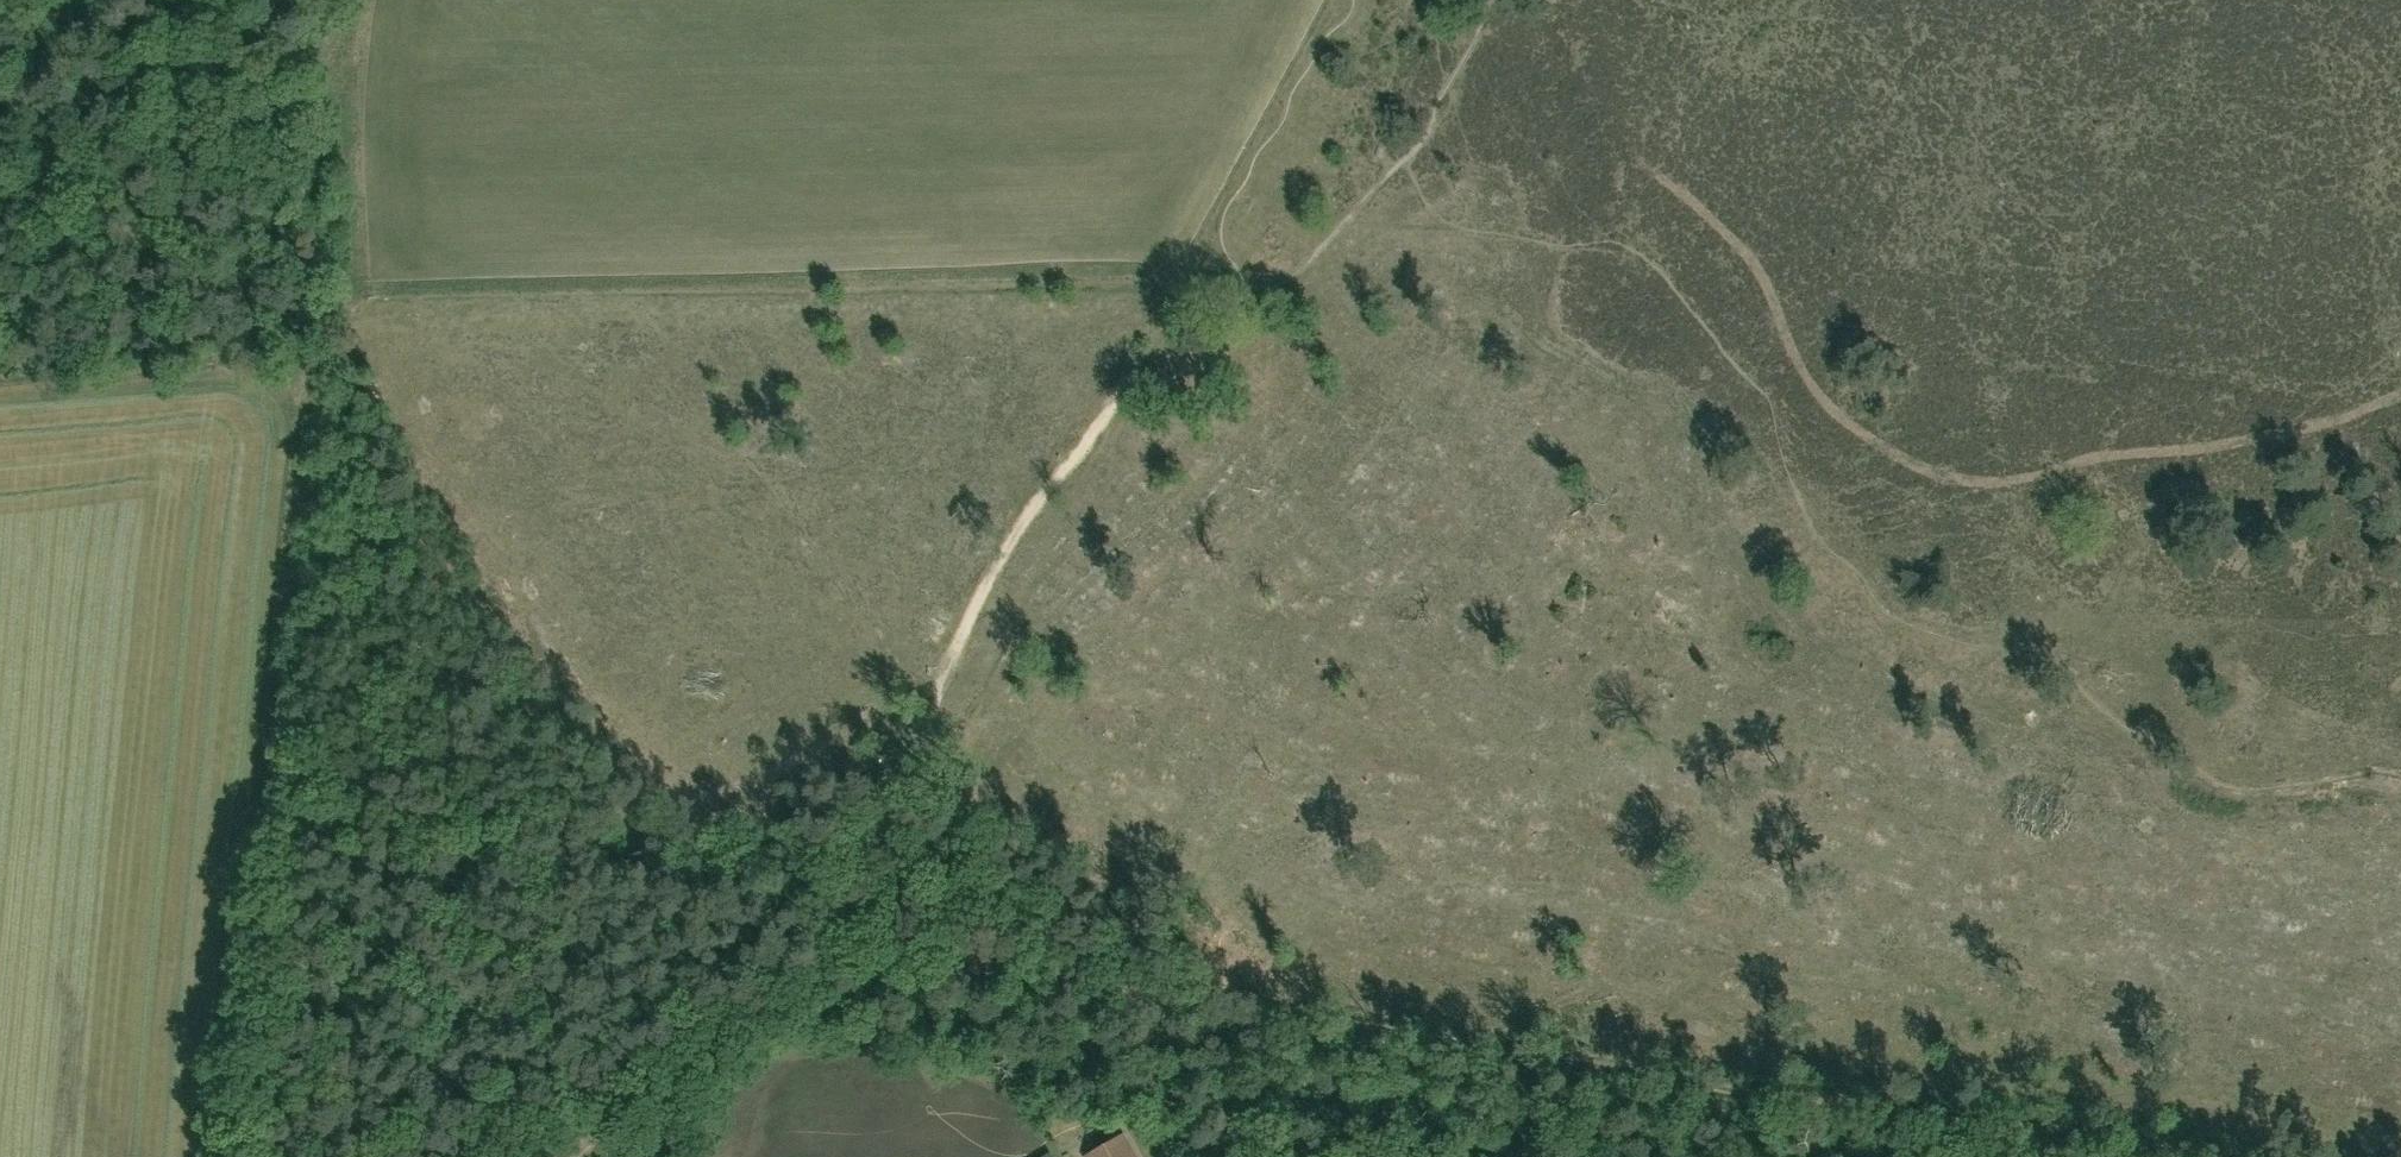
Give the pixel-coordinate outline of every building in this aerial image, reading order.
[(1087,1156),(1136,1156),(1123,1136),(1087,1156)]
